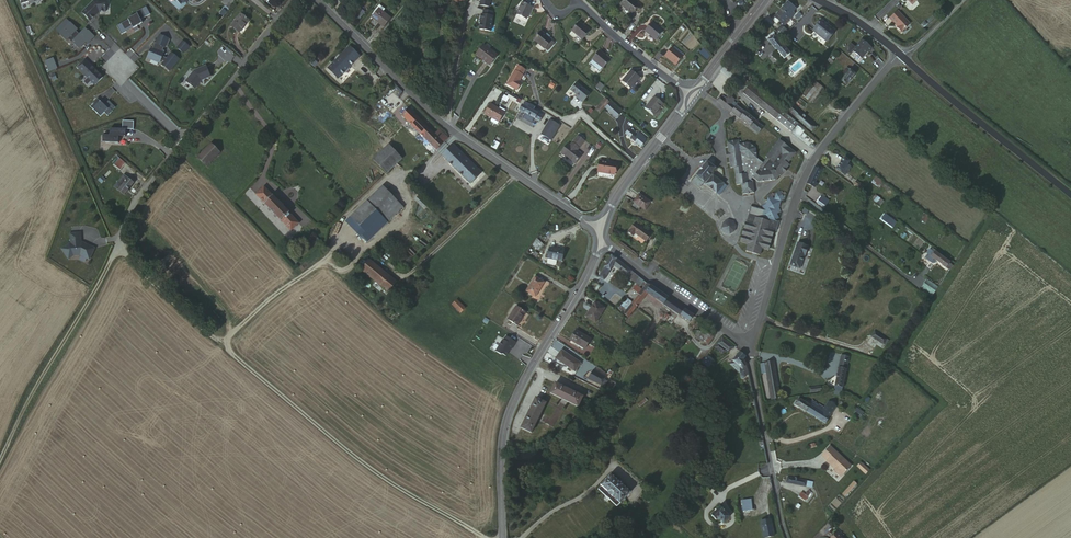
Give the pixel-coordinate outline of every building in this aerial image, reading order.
[(89,20),(99,11),(105,11),(105,0),(93,0),(81,12),(89,20)] [(628,0),(619,0),(616,4),(626,13),(633,5),(628,0)] [(907,9),(916,1),(915,0),(899,0),(907,9)] [(777,10),(786,18),(789,14),(788,13),(791,9),(783,3),(777,10)] [(521,22),(526,10),(518,6),(512,19),(521,22)] [(121,23),(124,30),(141,22),(140,19),(145,17),(141,9),(136,11),(136,13),(127,18),(127,20),(121,23)] [(361,9),(354,17),(358,21),(365,12),(361,9)] [(366,20),(378,30),(386,21),(374,10),(366,20)] [(783,23),(786,18),(777,10),(770,17),(774,21),(777,24),(780,21),(783,23)] [(479,19),(477,19),(475,34),(487,35),(489,20),(488,21),(488,16),(479,15),(479,19)] [(893,15),(885,22),(894,31),(893,32),(898,37),(906,29),(893,15)] [(239,17),(229,29),(236,36),(246,24),(239,17)] [(832,32),(818,20),(809,31),(824,42),(832,32)] [(586,30),(574,21),(567,30),(568,30),(566,34),(571,39),(574,35),(579,39),(586,30)] [(59,33),(66,40),(77,29),(70,22),(59,33)] [(654,35),(645,24),(637,31),(646,42),(654,35)] [(782,32),(777,27),(773,31),(778,36),(782,32)] [(541,50),(547,43),(548,42),(545,40),(547,38),(544,34),(542,37),(538,33),(531,41),(541,50)] [(159,34),(155,44),(166,49),(170,39),(159,34)] [(773,53),(779,61),(786,56),(768,36),(762,41),(773,53)] [(852,51),(862,60),(872,48),(862,39),(852,51)] [(176,48),(183,54),(190,47),(182,41),(176,48)] [(547,43),(541,50),(544,53),(550,46),(547,43)] [(150,47),(147,58),(159,63),(164,53),(150,47)] [(480,63),(485,67),(493,59),(481,47),(473,55),(480,63)] [(331,62),(341,72),(355,58),(346,48),(331,62)] [(707,60),(711,56),(703,49),(699,53),(707,60)] [(606,60),(597,51),(589,60),(598,68),(606,60)] [(667,71),(674,62),(663,53),(657,62),(667,71)] [(776,64),(779,61),(773,53),(770,56),(776,64)] [(48,72),(57,69),(54,59),(45,61),(48,72)] [(76,67),(95,85),(103,77),(85,59),(76,67)] [(333,79),(341,72),(331,62),(324,69),(333,79)] [(514,68),(511,72),(518,77),(521,72),(514,68)] [(208,80),(204,69),(193,73),(183,84),(192,91),(196,86),(195,86),(197,84),(197,85),(199,83),(208,80)] [(518,77),(511,72),(502,86),(513,93),(518,85),(515,82),(518,77)] [(636,79),(628,72),(619,82),(627,89),(636,79)] [(841,88),(850,76),(846,72),(843,76),(841,75),(838,79),(836,78),(833,82),(841,88)] [(571,99),(579,105),(585,96),(574,85),(568,93),(572,96),(571,99)] [(741,94),(758,107),(759,106),(765,98),(748,85),(741,94)] [(818,93),(809,86),(798,99),(804,103),(805,102),(809,106),(818,93)] [(720,96),(717,100),(731,111),(730,114),(757,134),(763,126),(756,121),(758,119),(736,103),(738,100),(732,95),(727,101),(720,96)] [(105,113),(108,115),(116,107),(109,100),(104,104),(98,98),(90,106),(101,117),(105,113)] [(765,98),(759,106),(792,132),(799,123),(765,98)] [(605,103),(601,100),(596,105),(600,109),(605,103)] [(658,107),(649,100),(641,111),(649,117),(658,107)] [(611,119),(616,114),(605,103),(600,109),(611,119)] [(814,132),(818,127),(794,104),(789,110),(814,132)] [(600,109),(596,105),(592,111),(596,114),(600,109)] [(486,119),(493,124),(499,114),(486,106),(481,115),(486,119)] [(517,113),(535,124),(539,118),(529,112),(530,110),(526,107),(524,110),(520,107),(517,113)] [(428,133),(403,108),(397,115),(429,147),(441,135),(433,128),(428,133)] [(491,128),(493,124),(486,119),(484,123),(491,128)] [(552,141),(560,125),(549,119),(541,135),(552,141)] [(637,147),(643,140),(635,134),(634,135),(630,131),(628,132),(626,130),(622,134),(637,147)] [(115,145),(115,138),(123,138),(123,131),(107,131),(107,137),(100,137),(100,144),(115,145)] [(572,152),(580,141),(573,137),(566,147),(563,145),(556,154),(571,165),(577,155),(572,152)] [(739,139),(727,141),(730,168),(733,168),(736,185),(741,185),(743,195),(754,193),(753,182),(751,180),(752,178),(759,183),(778,180),(797,154),(782,141),(762,160),(757,156),(756,147),(750,142),(740,142),(739,139)] [(592,153),(597,148),(592,144),(588,150),(592,153)] [(203,166),(217,153),(209,145),(196,158),(203,166)] [(398,159),(385,146),(369,160),(383,174),(398,159)] [(439,156),(467,185),(476,176),(448,147),(439,156)] [(453,199),(467,185),(439,156),(424,171),(453,199)] [(118,160),(116,162),(112,166),(117,172),(123,166),(118,160)] [(717,167),(707,160),(695,175),(705,183),(713,173),(717,167)] [(845,164),(840,160),(831,172),(840,178),(847,169),(844,167),(845,164)] [(610,177),(612,166),(596,163),(594,174),(610,177)] [(818,171),(812,168),(804,186),(810,189),(818,171)] [(695,175),(692,181),(701,188),(705,183),(695,175)] [(886,190),(889,185),(876,177),(873,182),(886,190)] [(120,178),(110,188),(119,197),(129,186),(120,178)] [(727,185),(725,183),(717,193),(719,195),(727,185)] [(860,190),(852,183),(850,187),(858,193),(860,190)] [(287,231),(295,224),(280,207),(282,205),(278,202),(276,204),(261,187),(253,195),(287,231)] [(365,243),(399,209),(382,191),(347,225),(362,240),(365,243)] [(765,210),(763,216),(776,220),(781,201),(785,200),(781,191),(769,197),(765,210)] [(641,212),(646,204),(634,195),(629,203),(641,212)] [(829,201),(822,195),(817,202),(823,208),(829,201)] [(880,206),(884,202),(875,195),(872,199),(880,206)] [(776,230),(778,222),(763,216),(765,210),(751,206),(747,221),(753,223),(755,216),(769,221),(767,227),(776,230)] [(403,214),(399,209),(365,243),(361,247),(364,251),(403,214)] [(753,223),(747,221),(741,241),(748,243),(745,251),(760,255),(763,245),(770,247),(776,230),(767,227),(769,221),(755,216),(753,223)] [(728,220),(724,222),(723,228),(725,232),(730,233),(735,230),(736,225),(733,221),(728,220)] [(893,225),(887,221),(883,226),(889,231),(893,225)] [(646,237),(630,225),(623,236),(628,240),(631,236),(641,244),(646,237)] [(91,254),(87,252),(89,248),(83,245),(82,246),(80,246),(79,246),(79,245),(78,235),(68,236),(69,246),(67,246),(59,252),(67,262),(72,258),(78,257),(88,261),(91,254)] [(799,242),(791,264),(800,267),(808,245),(799,242)] [(536,252),(540,247),(536,243),(532,248),(536,252)] [(554,262),(558,263),(559,253),(546,251),(544,261),(554,262)] [(945,273),(948,268),(940,262),(941,261),(928,251),(924,257),(926,259),(923,263),(930,267),(933,267),(934,265),(945,273)] [(610,266),(624,278),(625,276),(633,282),(631,284),(637,289),(640,283),(615,263),(608,258),(595,279),(600,282),(610,266)] [(392,283),(366,261),(359,270),(385,292),(392,283)] [(541,285),(531,280),(523,294),(533,300),(541,285)] [(928,298),(934,289),(922,281),(916,290),(928,298)] [(637,292),(655,305),(659,298),(660,297),(643,285),(637,292)] [(659,298),(655,305),(683,322),(687,316),(659,298)] [(462,309),(454,300),(450,305),(457,314),(462,309)] [(601,306),(595,303),(593,307),(589,304),(583,315),(594,321),(601,306)] [(625,317),(632,307),(628,304),(621,313),(625,317)] [(513,311),(505,324),(515,330),(522,316),(513,311)] [(582,348),(588,338),(573,329),(567,339),(582,348)] [(699,330),(694,337),(707,345),(713,337),(704,331),(703,333),(699,330)] [(883,341),(872,333),(868,339),(879,346),(883,341)] [(517,343),(505,336),(495,352),(502,356),(504,356),(506,357),(510,351),(512,351),(517,343)] [(735,347),(723,339),(716,349),(722,354),(731,352),(735,347)] [(571,370),(577,361),(557,348),(551,358),(571,370)] [(741,373),(744,369),(747,365),(746,356),(740,351),(730,365),(741,373)] [(707,355),(702,363),(708,368),(713,360),(707,355)] [(834,391),(842,392),(849,357),(841,355),(834,391)] [(771,399),(779,398),(773,362),(765,362),(771,399)] [(607,375),(594,366),(586,381),(599,389),(607,375)] [(580,396),(552,382),(547,392),(576,406),(580,396)] [(529,416),(528,433),(542,403),(532,397),(524,414),(529,416)] [(799,399),(795,405),(826,424),(831,417),(826,414),(828,410),(813,401),(812,403),(809,401),(807,404),(799,399)] [(857,408),(854,413),(861,417),(864,411),(857,408)] [(518,428),(528,433),(529,416),(524,414),(518,428)] [(851,468),(830,448),(821,457),(828,463),(827,464),(837,473),(836,474),(841,479),(851,468)] [(861,462),(857,467),(866,475),(870,470),(861,462)] [(618,505),(628,494),(620,487),(621,485),(616,480),(615,482),(607,474),(597,485),(598,487),(595,489),(613,507),(617,504),(618,505)] [(783,484),(802,488),(803,483),(783,479),(783,484)] [(852,486),(849,484),(838,496),(841,499),(852,486)] [(742,511),(752,511),(752,500),(742,500),(742,511)] [(723,523),(731,515),(722,507),(713,516),(718,521),(719,519),(723,523)] [(773,534),(771,522),(761,524),(763,535),(773,534)]
